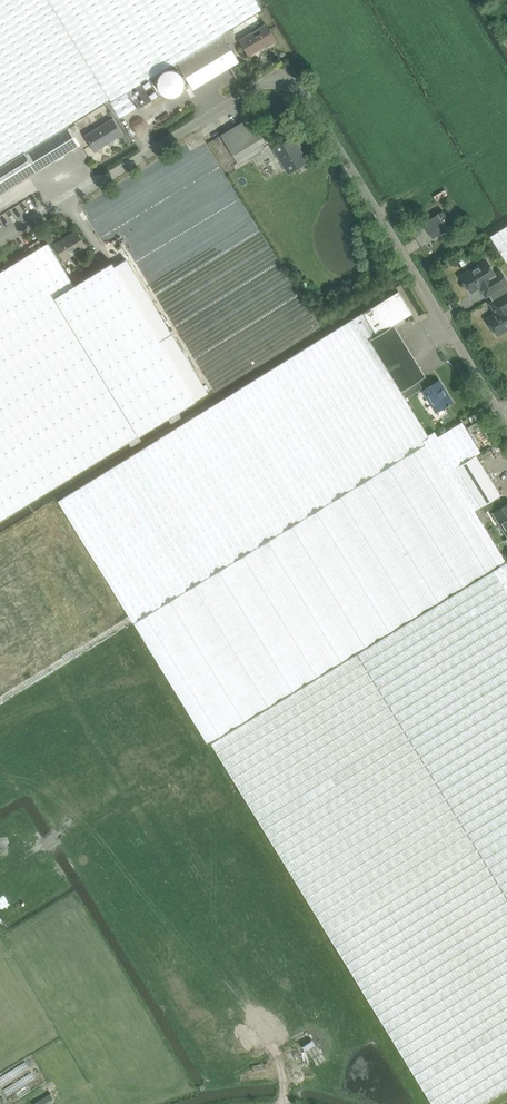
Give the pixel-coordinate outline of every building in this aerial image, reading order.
[(48,0),(0,0),(0,194),(80,144),(68,124),(109,99),(48,0)] [(176,62),(222,34),(230,29),(262,9),(256,0),(48,0),(109,99),(110,101),(109,102),(119,118),(135,108),(126,92),(148,78),(176,62)] [(239,40),(248,55),(264,46),(265,47),(276,40),(266,23),(239,40)] [(230,29),(222,34),(227,42),(235,38),(234,36),(230,29)] [(222,34),(176,62),(178,65),(193,89),(195,87),(233,65),(234,64),(239,61),(227,42),(222,34)] [(183,84),(183,82),(183,79),(183,77),(181,75),(180,73),(178,71),(176,70),(174,69),(171,68),(169,68),(166,69),(164,70),(162,71),(160,73),(159,75),(158,77),(157,79),(157,82),(157,84),(158,87),(159,89),(160,91),(162,92),(164,94),(166,95),(169,95),(171,95),(174,95),(176,94),(178,92),(180,91),(181,89),(183,87),(183,84)] [(136,110),(159,96),(148,78),(126,92),(135,108),(136,110)] [(251,116),(221,135),(239,164),(263,149),(260,144),(266,141),(251,116)] [(94,152),(123,134),(112,117),(84,135),(94,152)] [(289,173),(306,162),(296,146),(297,145),(293,137),(274,148),(289,173)] [(432,238),(452,225),(443,210),(423,223),(432,238)] [(490,236),(506,263),(506,225),(490,236)] [(86,246),(76,230),(53,244),(63,260),(86,246)] [(31,251),(41,245),(38,240),(28,246),(31,251)] [(194,398),(207,391),(126,259),(114,266),(111,262),(74,285),(48,242),(47,243),(0,271),(0,519),(194,398)] [(485,249),(479,253),(483,260),(489,256),(485,249)] [(467,256),(458,261),(461,267),(470,262),(467,256)] [(506,288),(506,285),(506,283),(506,281),(500,270),(495,274),(486,260),(460,276),(470,292),(480,286),(486,296),(489,294),(492,297),(506,288)] [(506,329),(506,288),(492,297),(494,301),(490,303),(496,313),(487,319),(497,335),(506,329)] [(425,376),(393,325),(412,313),(398,291),(363,313),(355,317),(57,501),(132,620),(253,546),(429,437),(428,435),(401,391),(425,376)] [(437,411),(452,401),(446,392),(445,393),(437,381),(423,390),(437,411)] [(471,422),(477,418),(474,414),(469,417),(471,422)] [(470,432),(481,425),(478,420),(467,427),(470,432)] [(475,454),(480,451),(461,421),(437,436),(431,440),(134,623),(207,742),(499,562),(504,559),(474,510),(480,506),(484,512),(501,502),(497,496),(499,494),(475,454)] [(431,440),(437,436),(434,431),(428,435),(429,437),(431,440)] [(493,512),(506,535),(506,504),(493,512)] [(504,559),(499,562),(501,566),(211,743),(368,1001),(506,916),(506,564),(504,559)] [(368,1001),(432,1103),(481,1103),(506,1088),(506,916),(368,1001)] [(54,1098),(50,1092),(33,1103),(46,1103),(54,1098)]
